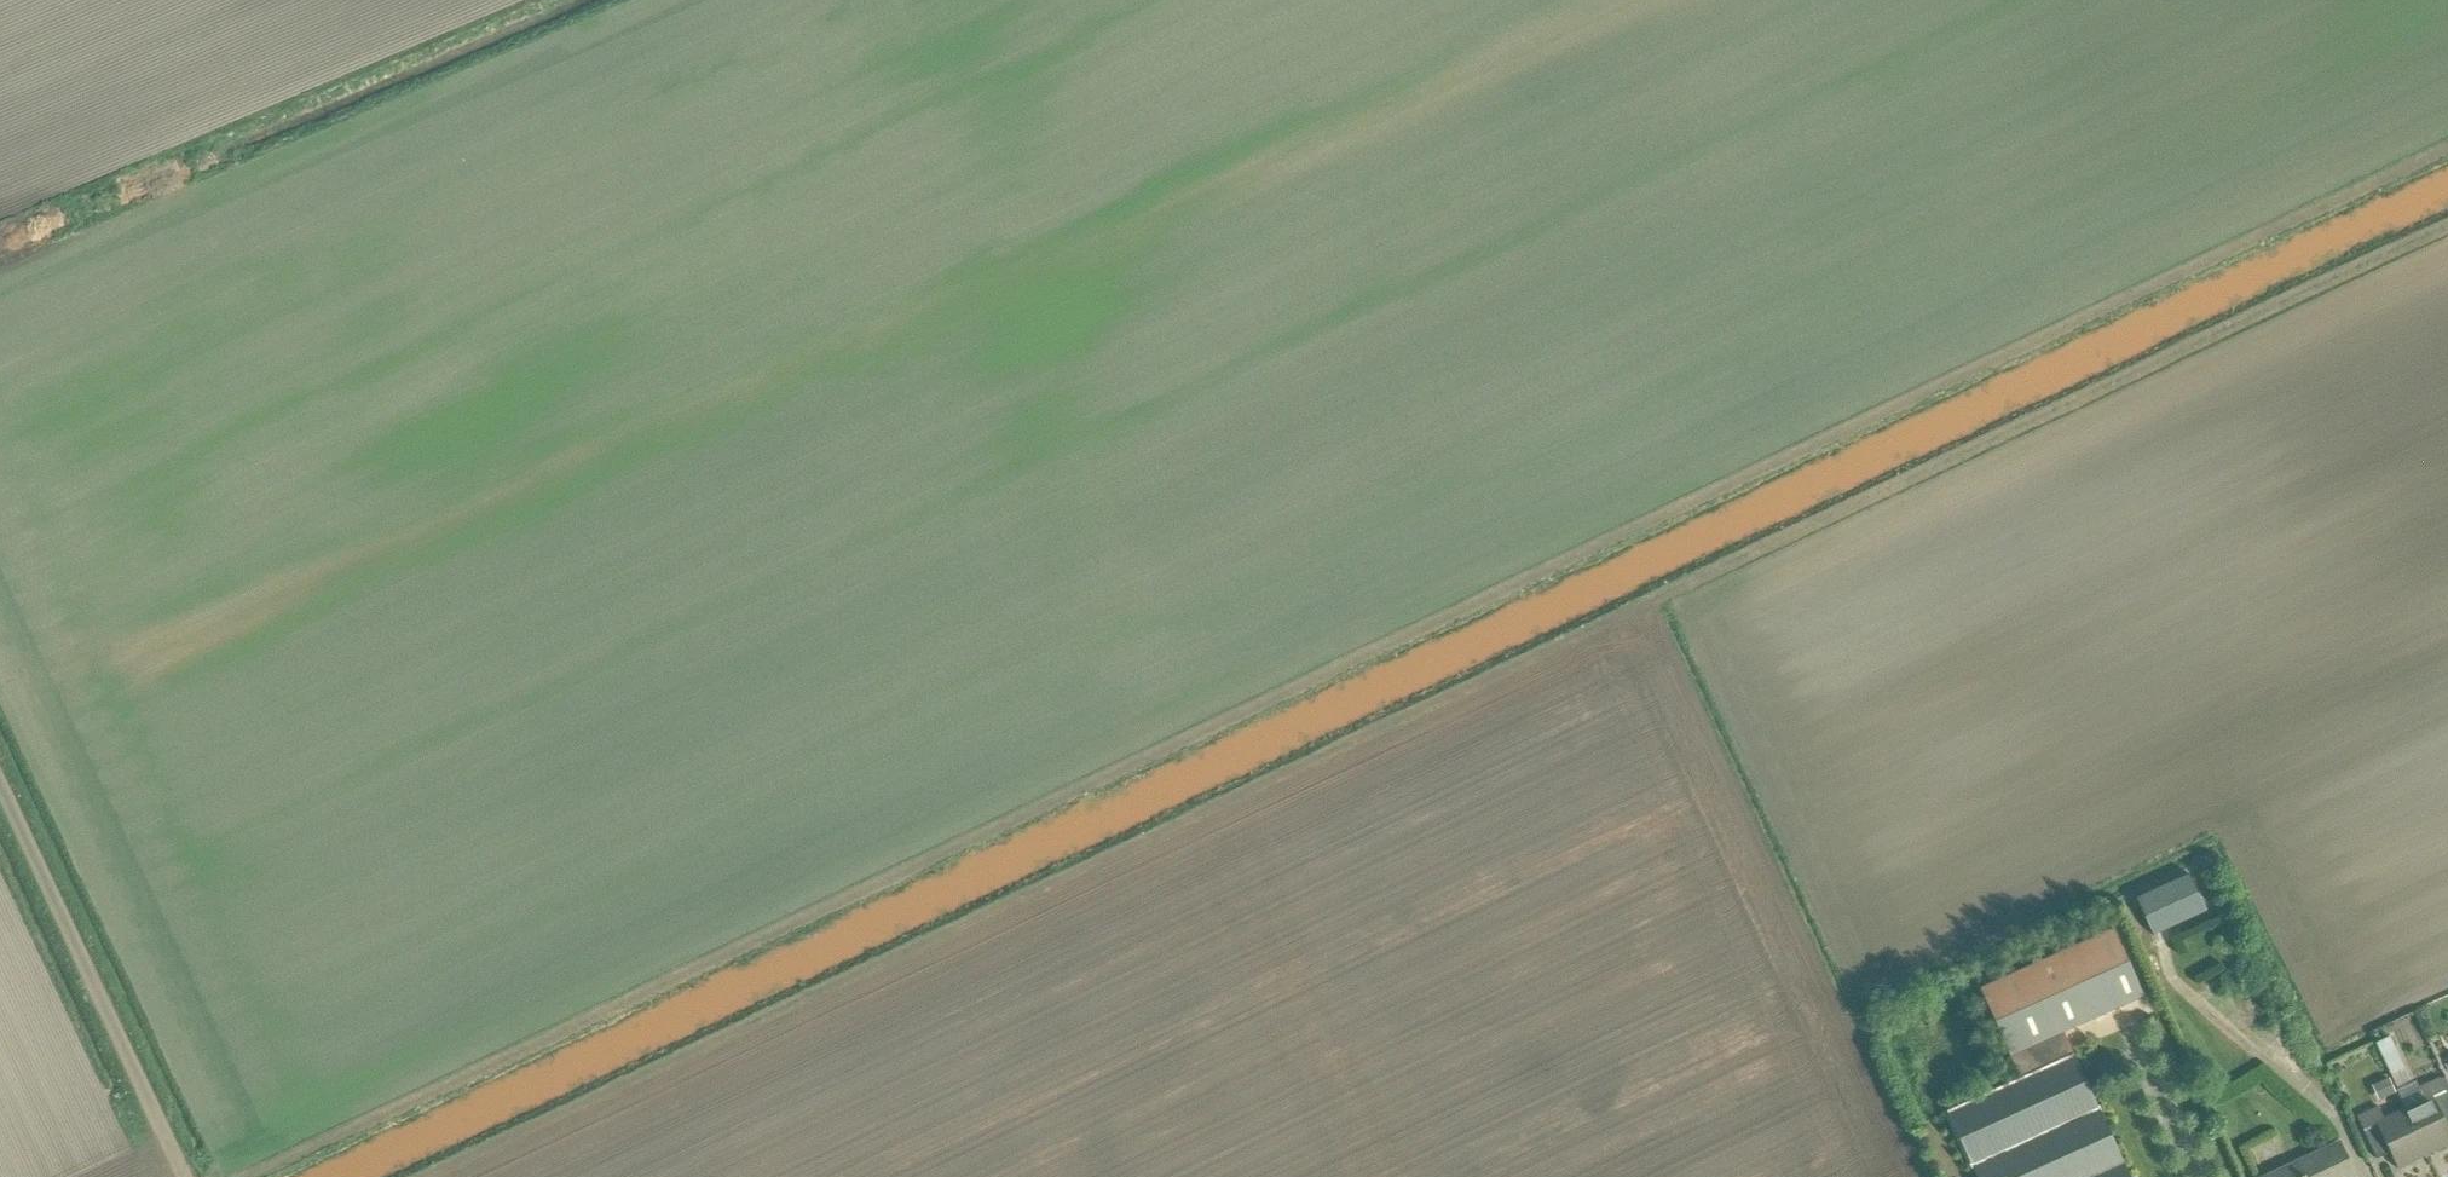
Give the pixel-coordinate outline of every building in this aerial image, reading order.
[(2139,900),(2155,935),(2208,911),(2192,876),(2139,900)] [(2020,1079),(1947,1112),(1977,1176),(2130,1176),(2073,1053),(2064,1057),(2055,1037),(2143,997),(2113,930),(1980,990),(2020,1079)] [(2394,1070),(2412,1064),(2409,1054),(2423,1049),(2415,1025),(2382,1037),(2394,1070)] [(2425,1156),(2447,1146),(2447,1131),(2447,1129),(2447,1128),(2447,1093),(2440,1079),(2419,1089),(2424,1101),(2404,1110),(2425,1156)] [(2390,1154),(2397,1170),(2425,1156),(2404,1110),(2383,1120),(2378,1108),(2357,1118),(2377,1160),(2390,1154)] [(2255,1157),(2277,1151),(2273,1136),(2251,1142),(2255,1157)] [(2339,1144),(2268,1176),(2355,1176),(2339,1144)]
